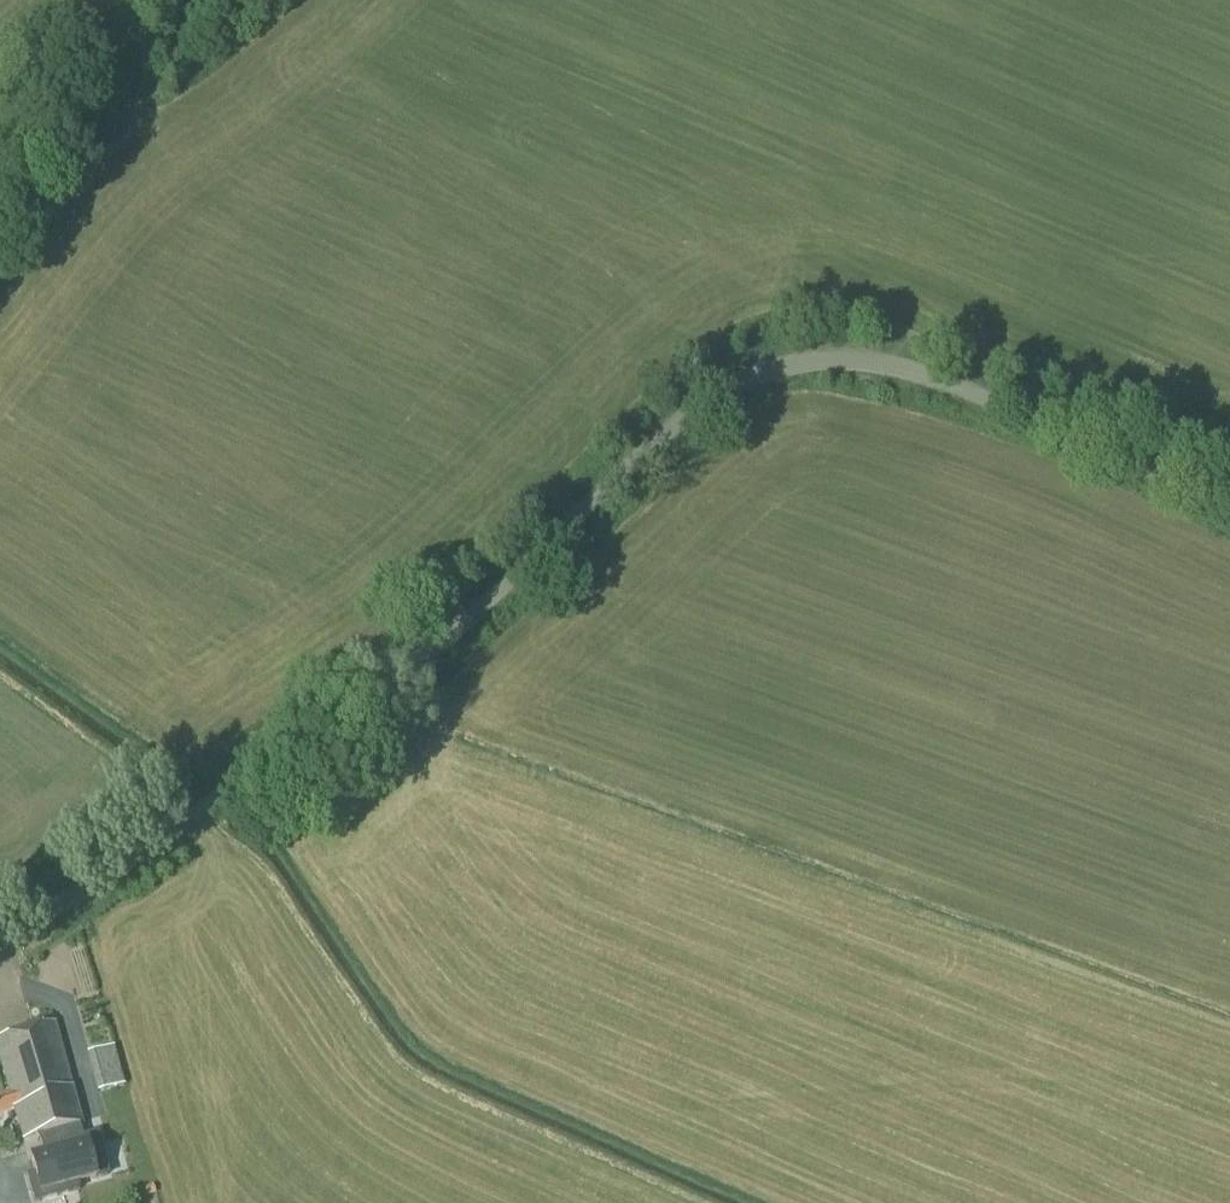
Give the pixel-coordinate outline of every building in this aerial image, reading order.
[(55,1025),(0,1041),(0,1057),(11,1096),(0,1099),(0,1116),(15,1111),(24,1141),(46,1135),(51,1153),(32,1159),(37,1173),(30,1175),(37,1201),(81,1188),(79,1181),(110,1172),(105,1153),(101,1140),(102,1140),(99,1130),(80,1135),(78,1125),(81,1124),(55,1025)]
